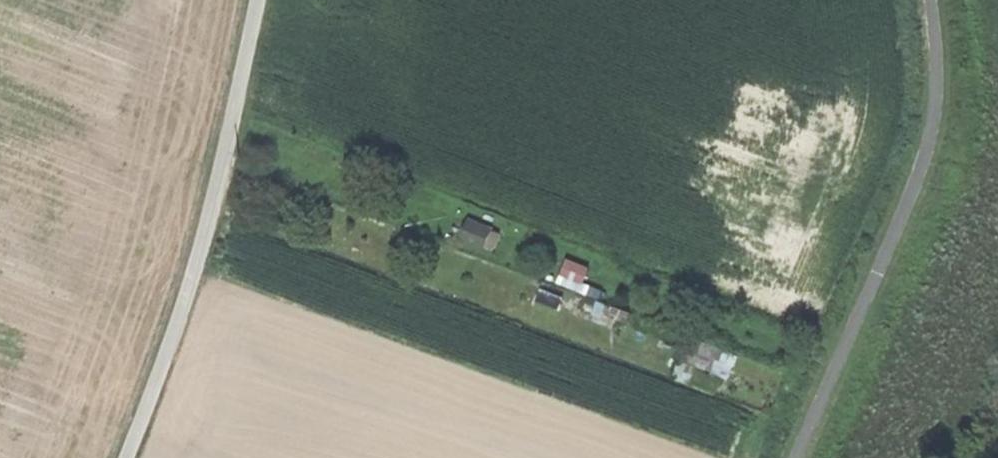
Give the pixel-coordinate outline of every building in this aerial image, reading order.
[(462,238),(495,252),(504,230),(471,217),(462,238)] [(587,288),(595,266),(569,257),(561,279),(587,288)]
